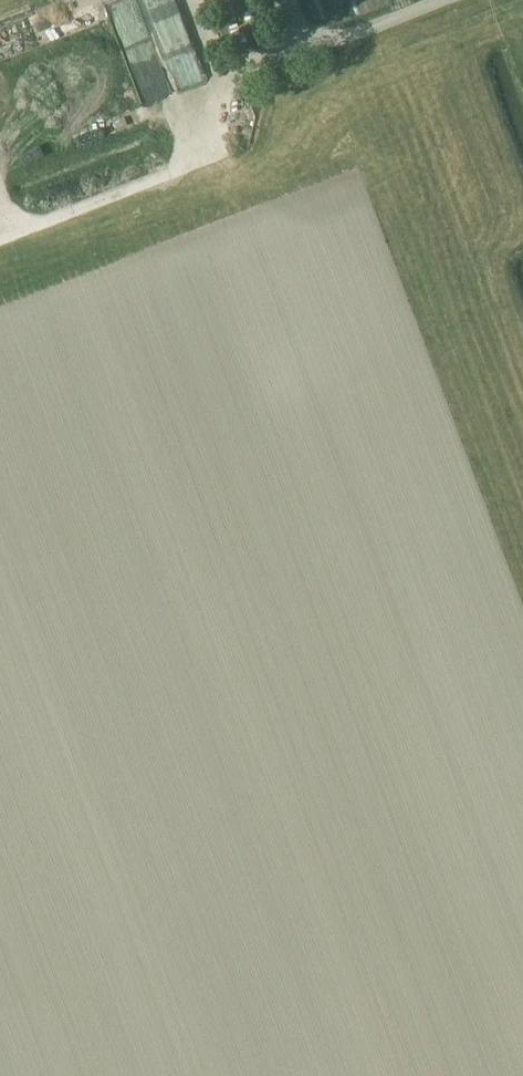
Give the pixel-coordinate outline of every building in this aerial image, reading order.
[(117,24),(138,17),(141,28),(135,30),(139,41),(162,34),(182,93),(207,85),(178,0),(108,0),(117,24)]
